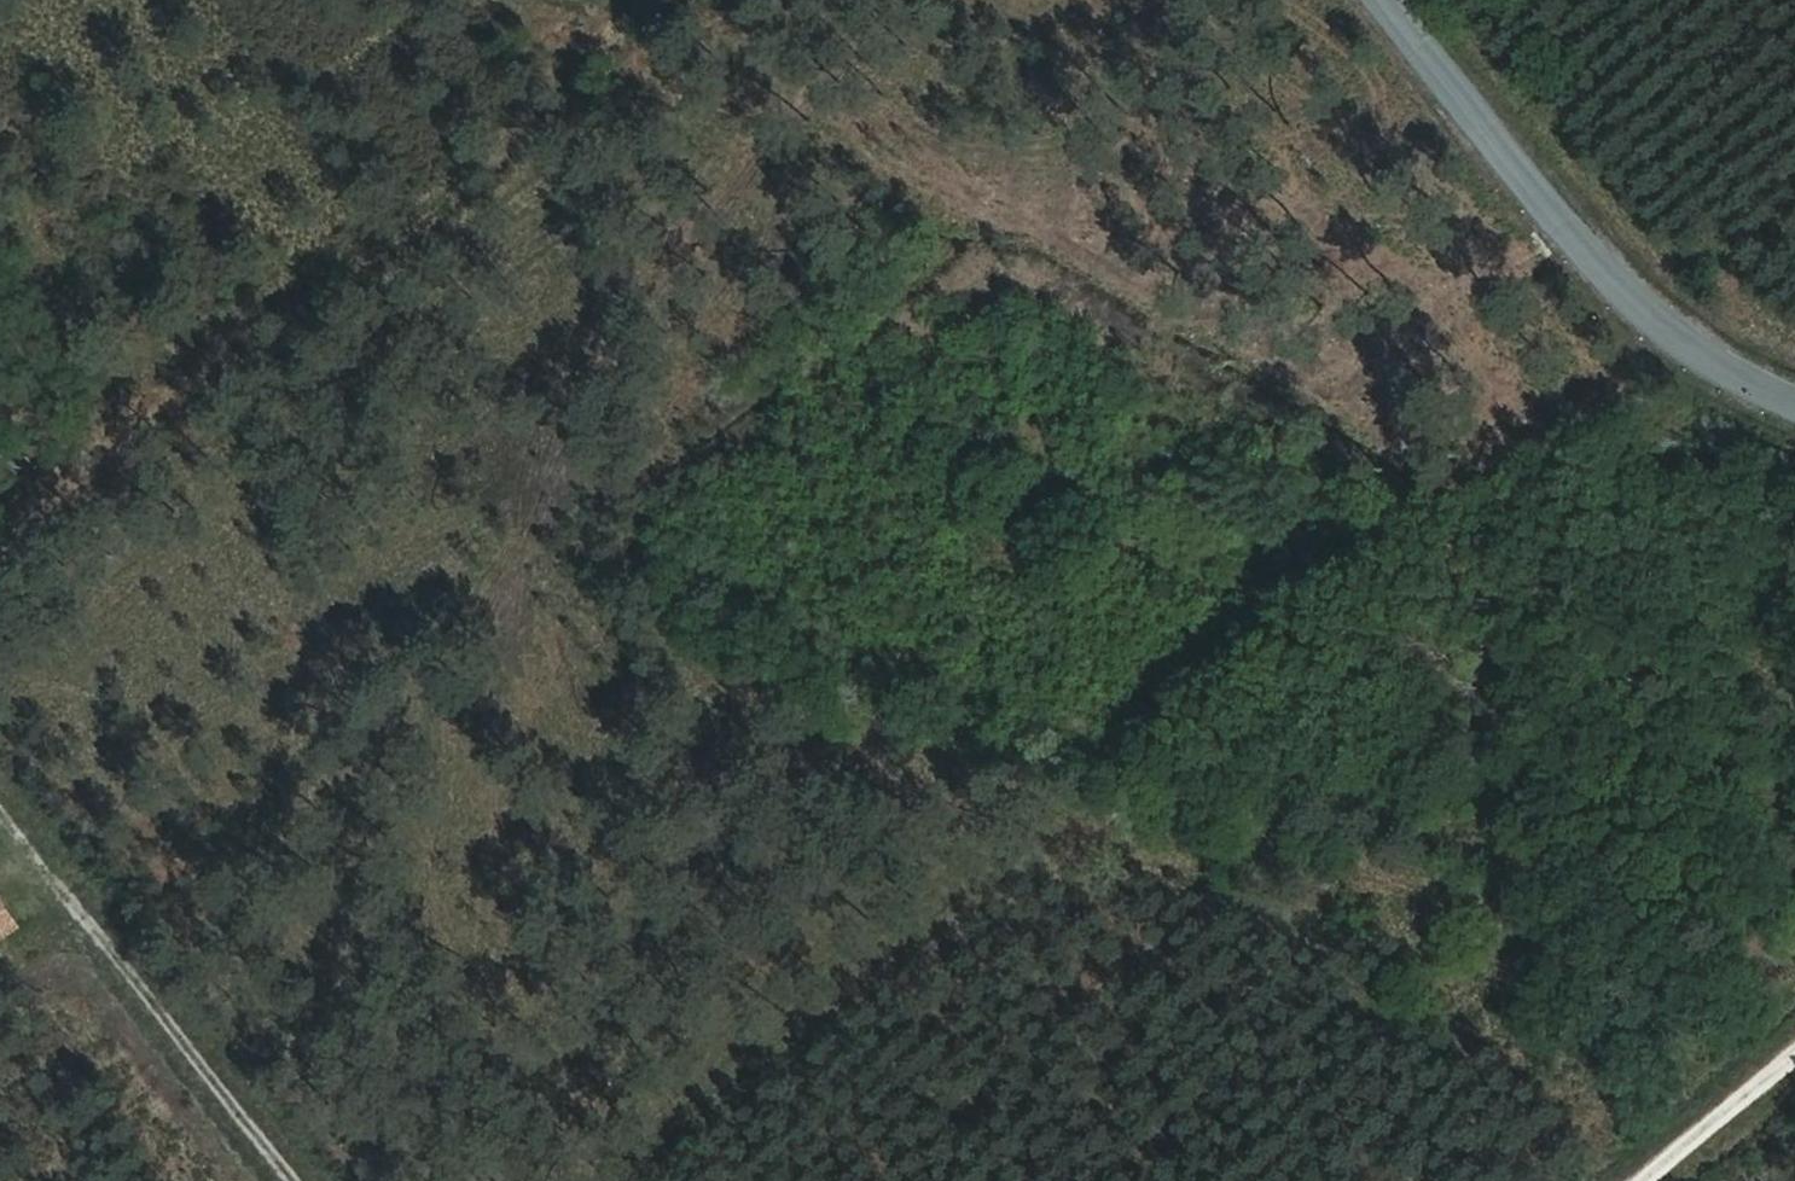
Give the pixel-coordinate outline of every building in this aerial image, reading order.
[(0,891),(0,943),(23,928),(0,891)]
